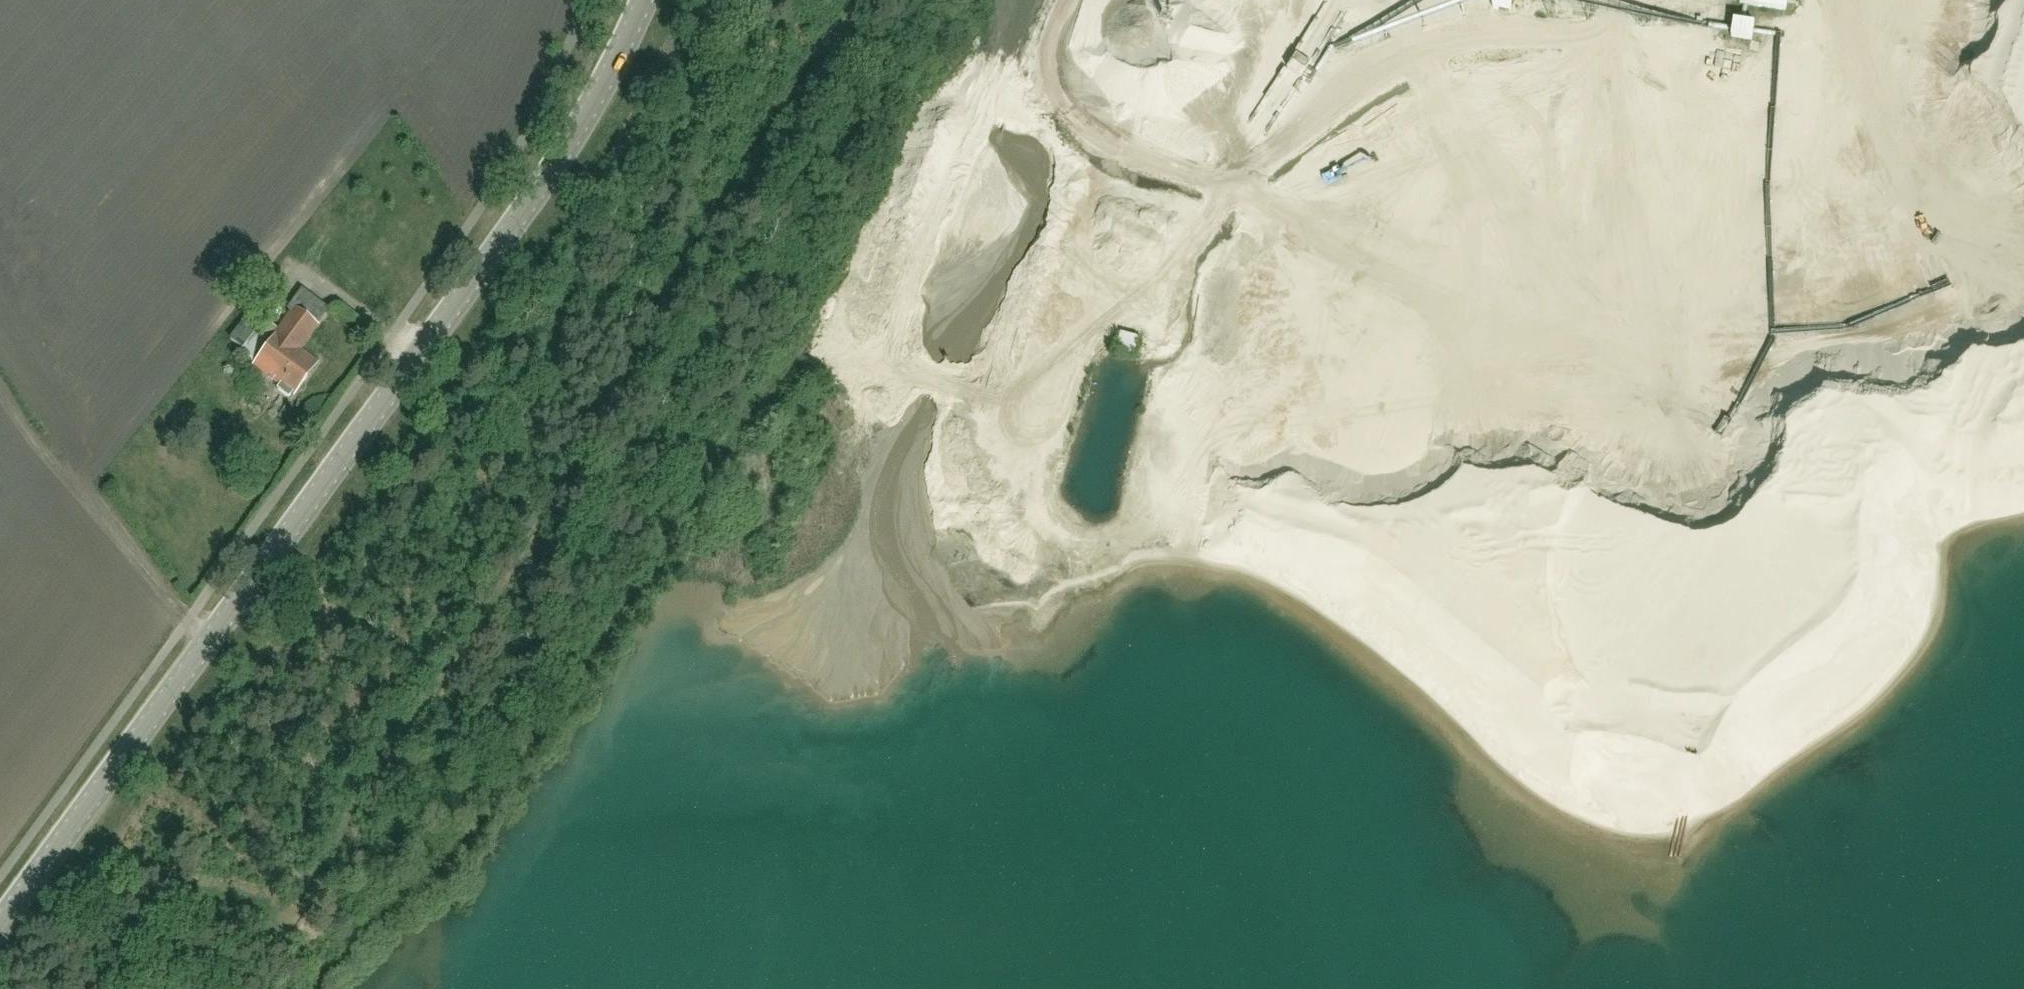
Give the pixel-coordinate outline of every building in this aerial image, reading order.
[(1494,10),(1510,12),(1512,0),(1495,0),(1494,10)] [(1787,11),(1788,0),(1741,0),(1740,4),(1787,11)] [(1732,37),(1753,40),(1755,23),(1735,20),(1732,37)] [(1305,47),(1313,54),(1326,40),(1318,32),(1305,47)] [(292,345),(322,305),(302,290),(288,309),(293,312),(252,365),(279,385),(276,388),(288,397),(290,394),(292,395),(317,364),(292,345)] [(233,345),(253,361),(276,330),(272,327),(276,320),(260,308),(233,345)] [(1121,353),(1140,359),(1147,338),(1127,332),(1121,353)]
